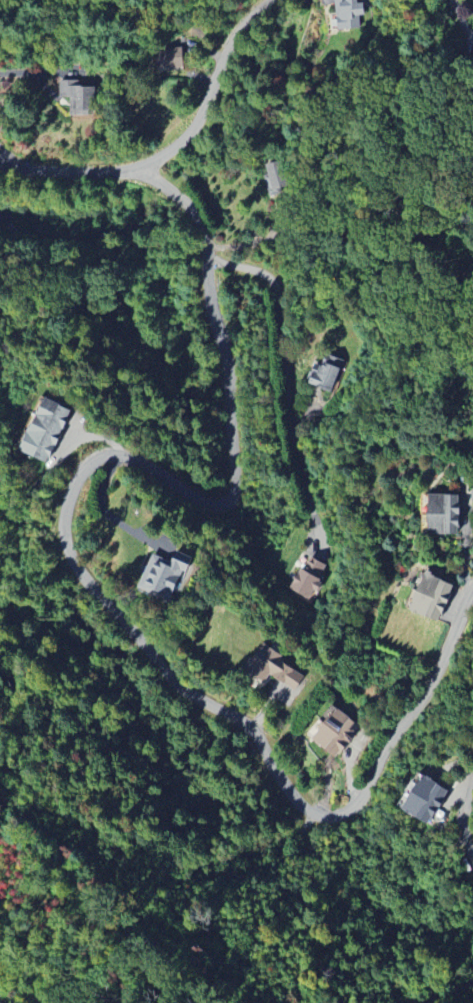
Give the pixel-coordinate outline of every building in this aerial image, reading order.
[(359,16),(364,15),(363,3),(356,3),(356,0),(335,0),(337,30),(359,28),(359,16)] [(157,69),(182,69),(182,49),(156,50),(157,69)] [(318,362),(309,383),(330,392),(345,361),(327,353),(322,364),(318,362)] [(72,409),(44,396),(20,450),(48,463),(72,409)] [(428,534),(459,535),(460,517),(468,517),(468,494),(429,493),(428,534)] [(151,554),(138,589),(170,601),(181,570),(187,572),(192,557),(176,551),(172,561),(151,554)] [(327,565),(308,556),(292,590),(311,599),(327,565)] [(456,585),(427,573),(411,610),(440,622),(456,585)] [(295,691),(307,673),(261,645),(245,670),(265,683),(270,675),(295,691)] [(312,739),(337,759),(362,728),(337,708),(312,739)] [(451,792),(425,775),(403,809),(429,826),(451,792)]
